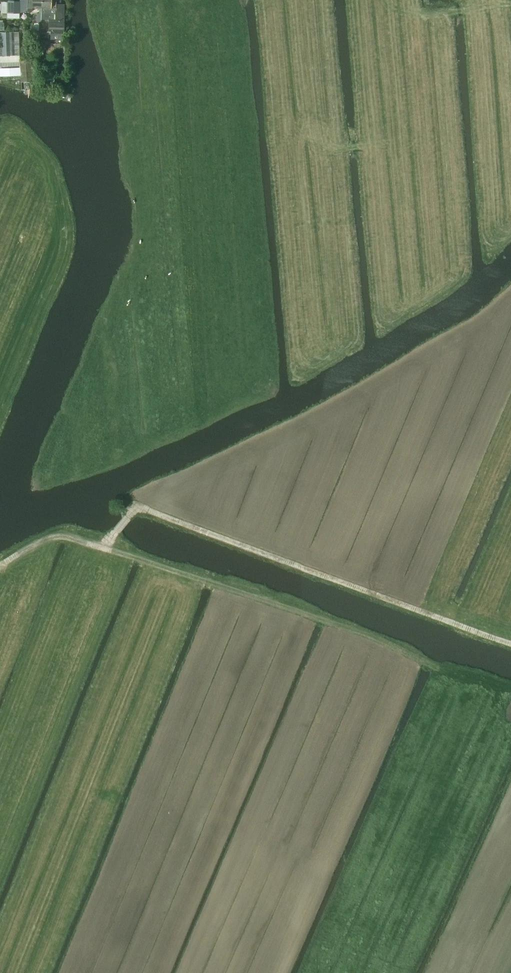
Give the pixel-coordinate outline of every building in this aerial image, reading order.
[(41,0),(27,0),(27,10),(27,11),(28,12),(29,13),(30,13),(31,12),(32,12),(32,11),(32,9),(32,7),(39,7),(39,12),(41,12),(41,13),(36,13),(36,23),(41,23),(41,19),(41,0)] [(41,19),(50,19),(49,29),(50,29),(50,35),(61,35),(61,30),(63,30),(63,4),(55,4),(56,0),(41,0),(41,19)] [(19,18),(19,13),(18,13),(19,2),(7,1),(7,13),(2,13),(2,18),(19,18)] [(0,32),(0,66),(2,66),(20,66),(19,59),(18,32),(0,32)] [(0,68),(0,76),(20,75),(20,67),(0,68)]
